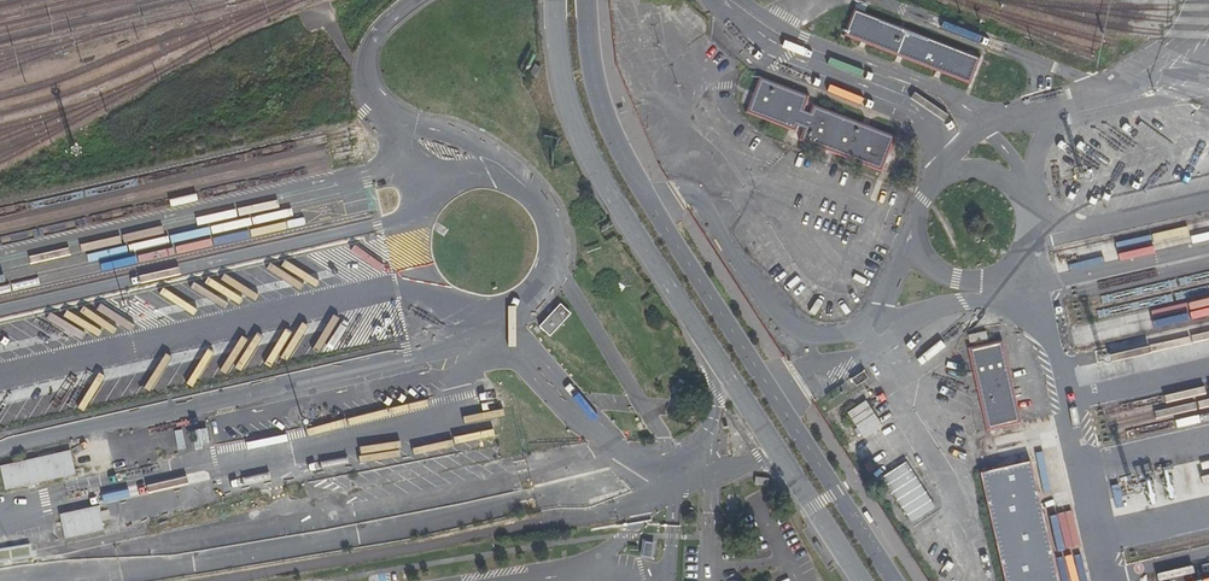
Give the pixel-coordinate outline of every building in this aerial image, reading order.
[(848,36),(968,82),(979,56),(853,7),(843,33),(843,35),(848,36)] [(870,125),(862,122),(817,105),(812,103),(808,111),(803,109),(808,94),(758,74),(744,111),(794,131),(796,125),(802,127),(797,139),(879,170),(894,134),(870,125)] [(558,302),(536,324),(549,336),(570,314),(558,302)] [(1020,422),(1001,339),(967,347),(986,430),(1020,422)] [(1077,365),(1094,362),(1093,355),(1076,359),(1077,365)] [(868,376),(863,370),(850,378),(855,386),(868,376)] [(862,438),(881,427),(865,399),(846,410),(862,438)] [(0,462),(0,480),(1,487),(73,476),(69,451),(0,462)] [(910,523),(935,508),(905,460),(880,475),(910,523)] [(1039,498),(1030,461),(980,472),(988,510),(1005,580),(1058,580),(1039,498)] [(98,506),(57,510),(59,535),(100,531),(98,506)] [(0,550),(0,559),(28,553),(26,545),(0,550)] [(1062,563),(1063,580),(1085,580),(1084,562),(1062,563)]
